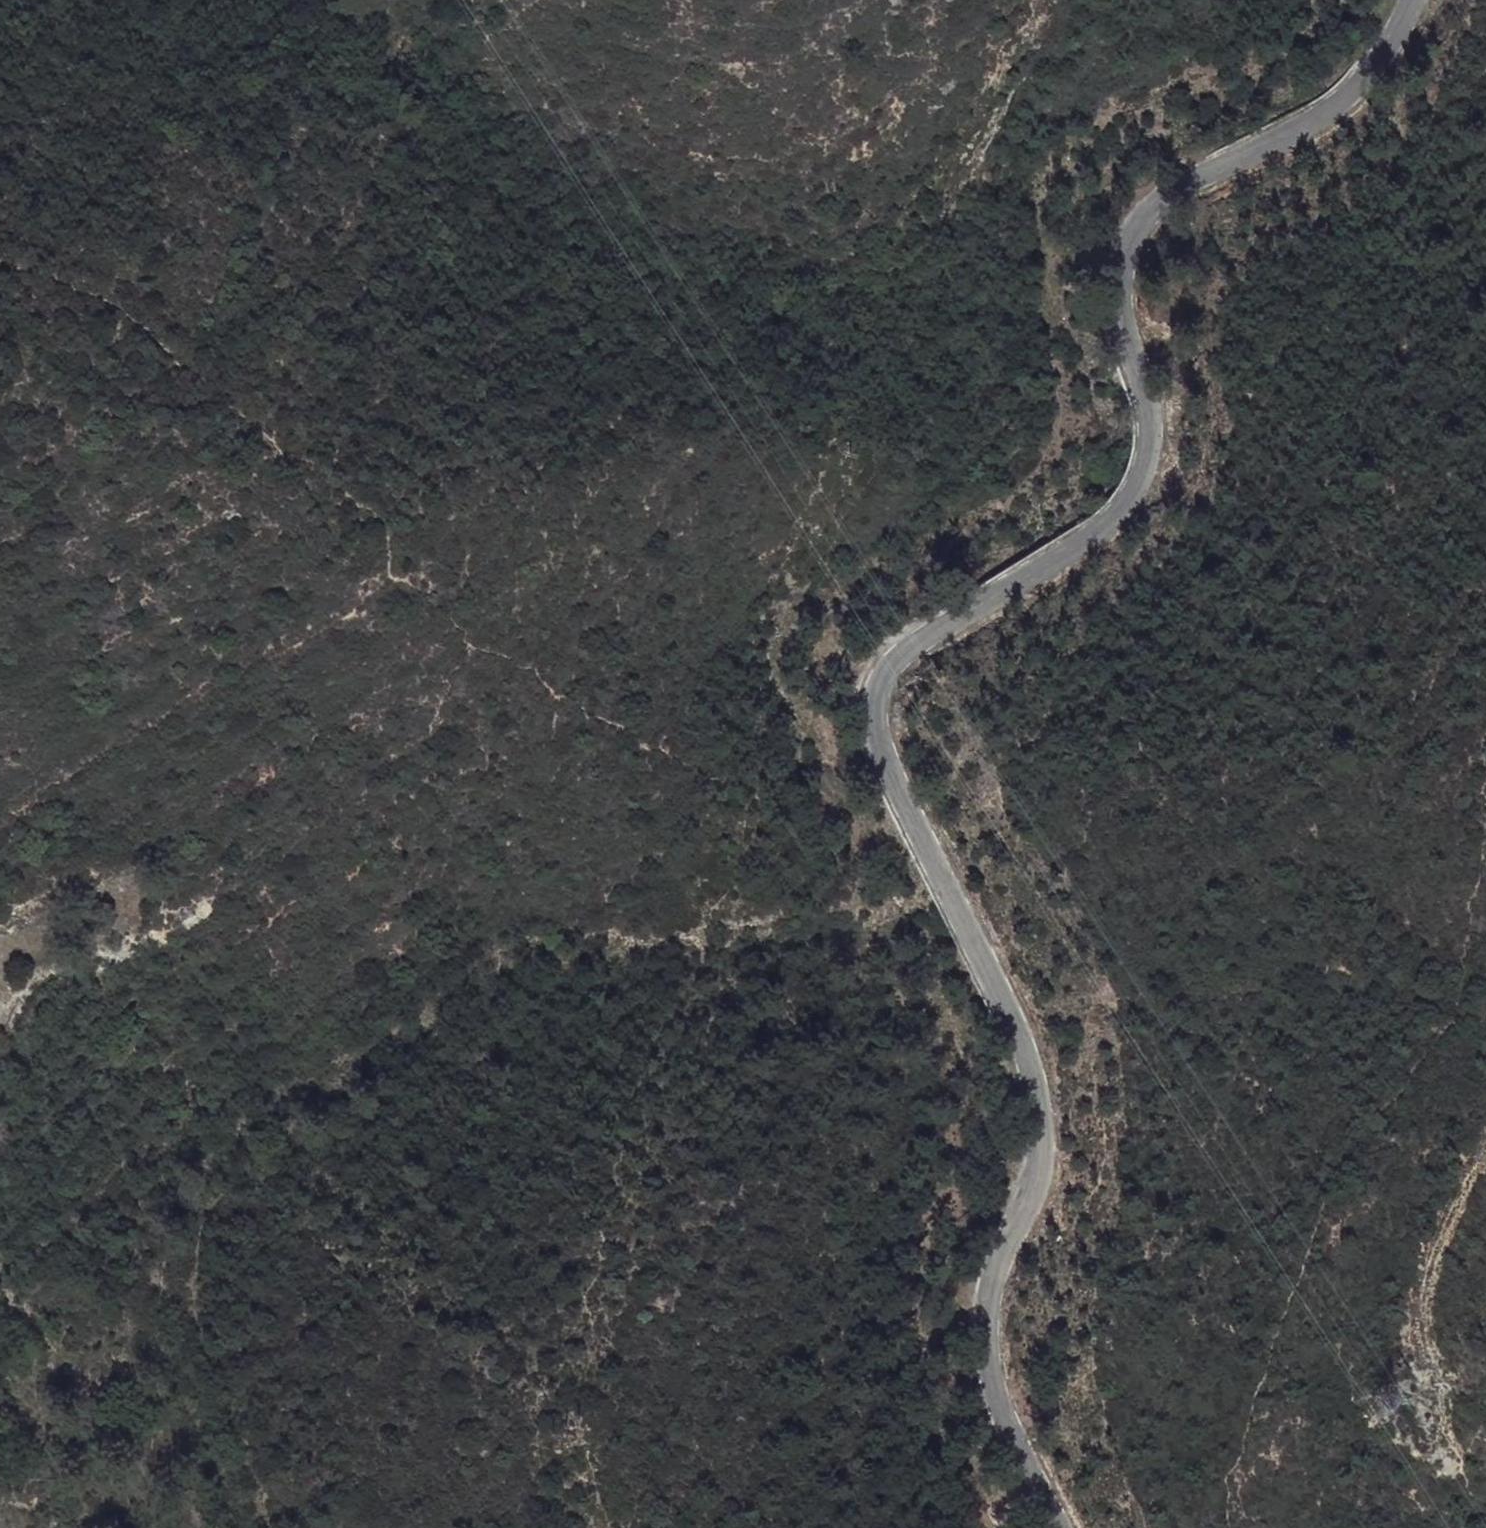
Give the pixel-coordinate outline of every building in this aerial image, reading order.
[(849,659),(836,667),(843,679),(856,672),(849,659)]
